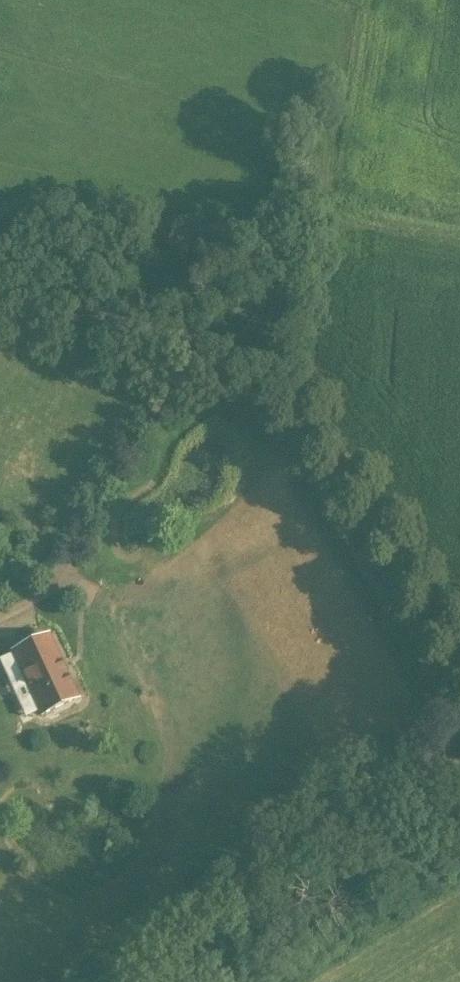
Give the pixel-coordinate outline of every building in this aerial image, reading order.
[(21,640),(24,647),(12,652),(41,716),(77,699),(48,635),(39,640),(36,633),(21,640)]
